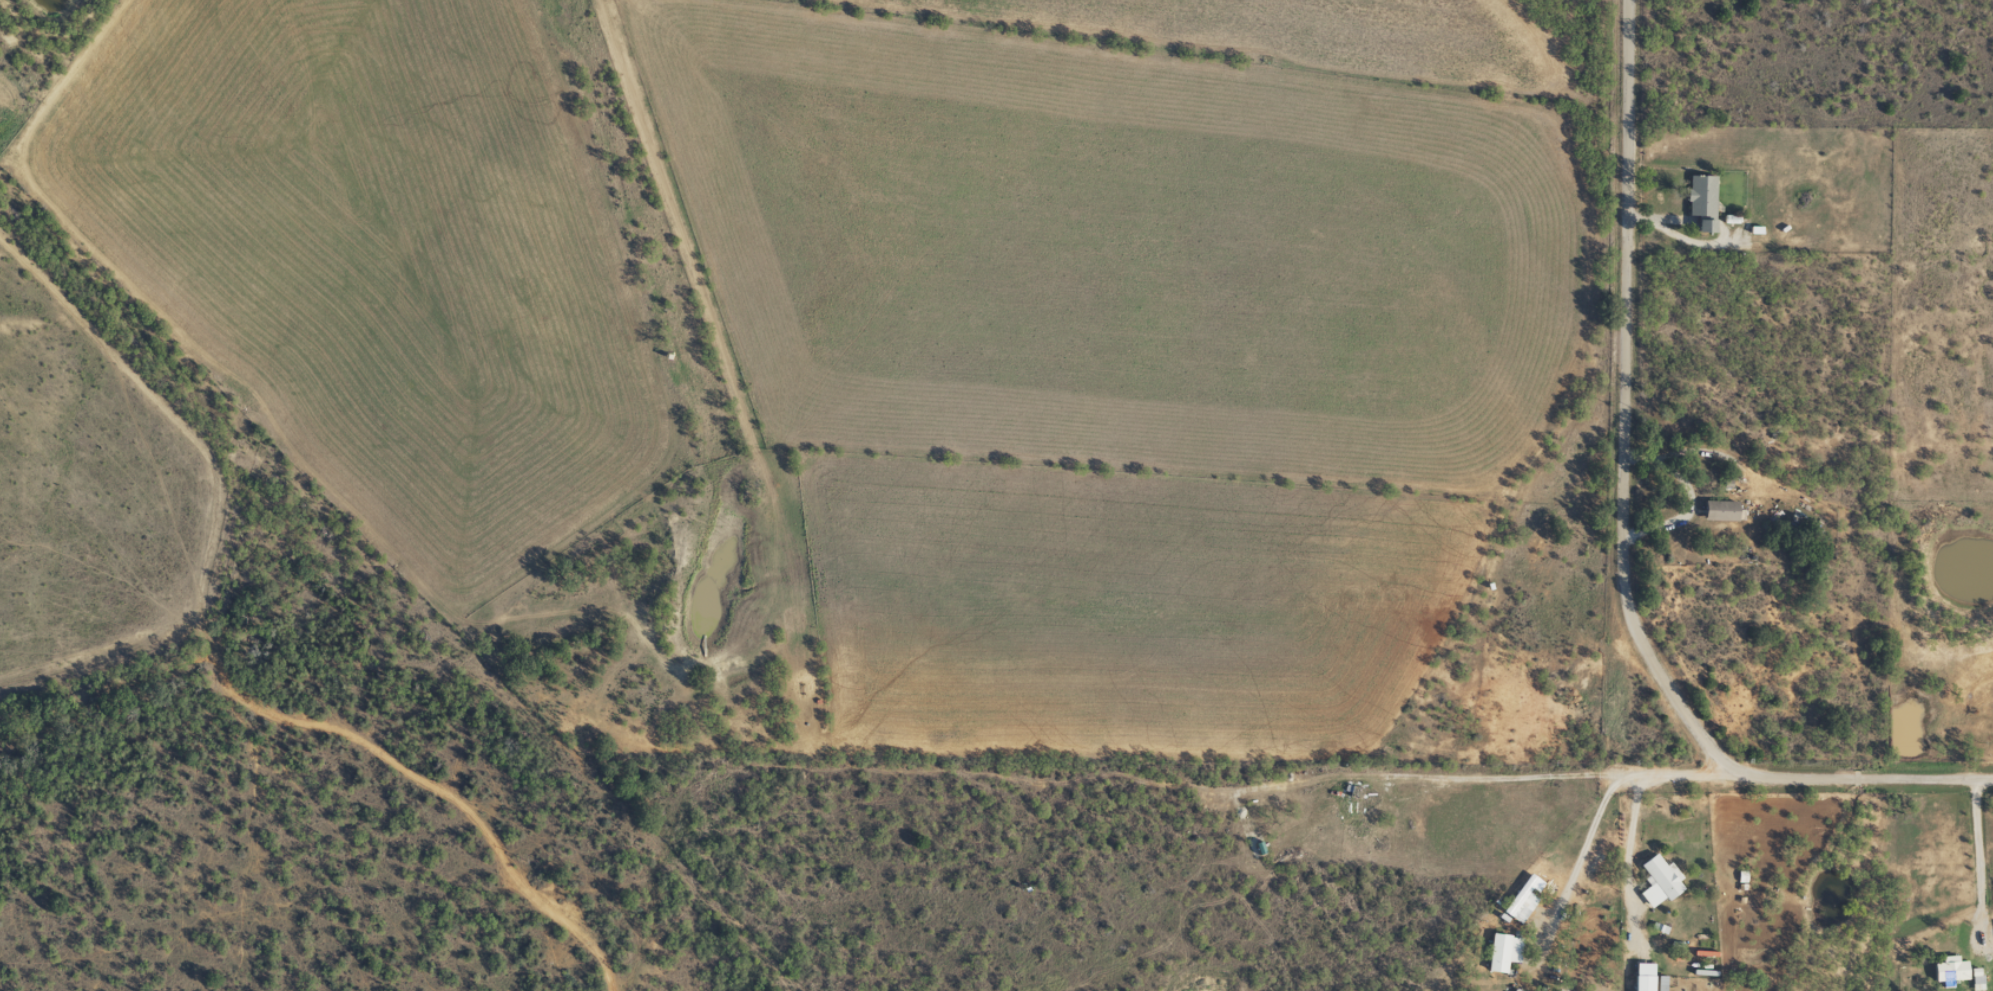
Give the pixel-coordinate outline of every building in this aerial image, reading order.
[(1685,216),(1695,216),(1694,233),(1712,233),(1713,176),(1686,175),(1685,216)] [(1734,500),(1701,500),(1701,521),(1734,521),(1734,500)] [(1346,796),(1358,799),(1359,789),(1348,787),(1346,796)] [(1636,894),(1648,911),(1679,888),(1654,853),(1637,865),(1650,883),(1636,894)] [(1485,972),(1503,974),(1508,936),(1489,933),(1485,972)] [(1965,980),(1964,961),(1955,961),(1955,956),(1939,956),(1939,963),(1931,963),(1932,984),(1949,984),(1949,980),(1965,980)] [(1969,970),(1971,985),(1979,984),(1978,969),(1969,970)]
